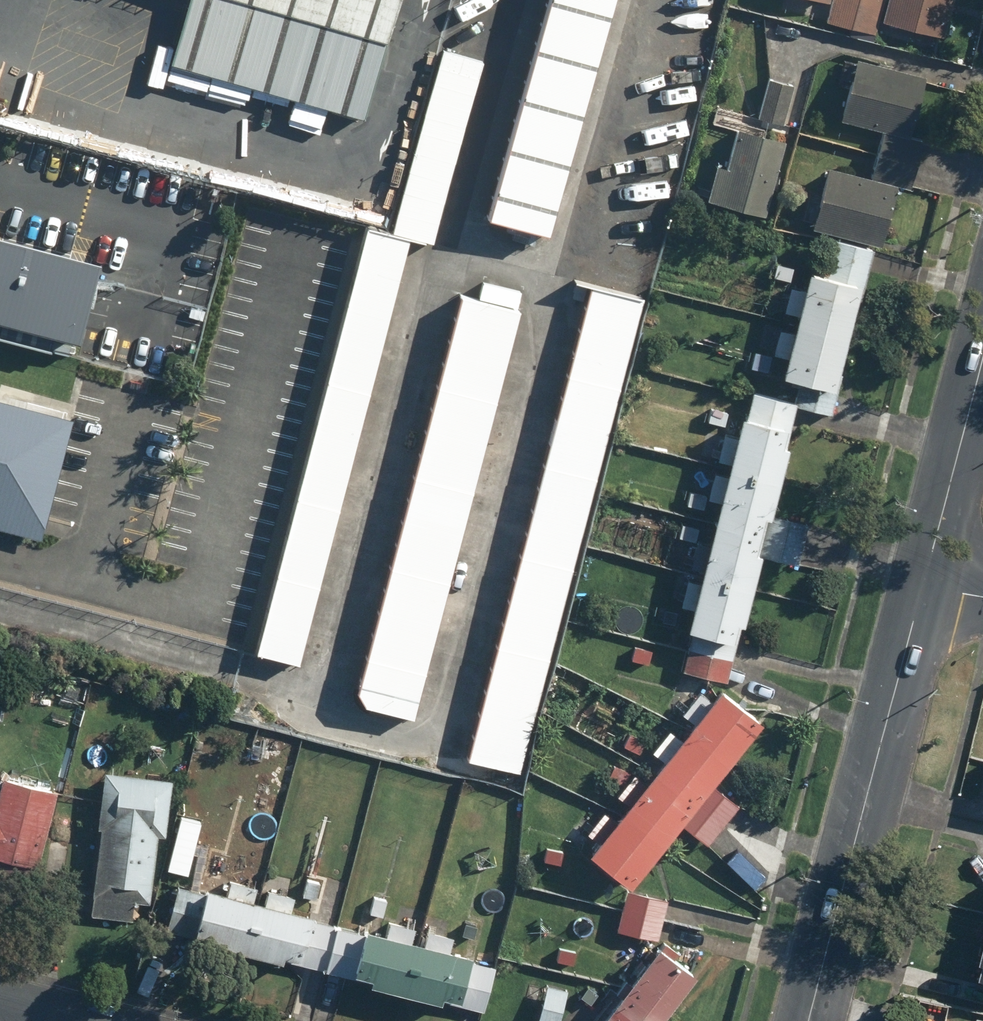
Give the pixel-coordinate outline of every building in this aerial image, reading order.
[(363,120),(399,0),(189,0),(170,62),(363,120)] [(609,0),(547,0),(487,218),(544,234),(609,0)] [(825,21),(874,34),(883,0),(830,0),(825,21)] [(880,21),(943,38),(953,0),(886,0),(880,21)] [(484,61),(444,49),(393,232),(433,243),(484,61)] [(923,76),(850,58),(835,117),(881,129),(908,135),(923,76)] [(798,85),(766,77),(756,117),(787,126),(798,85)] [(764,214),(781,137),(735,126),(726,163),(715,161),(706,201),(764,214)] [(923,139),(908,135),(881,129),(869,179),(894,185),(911,189),(923,139)] [(894,185),(869,179),(824,168),(809,228),(835,234),(875,244),(879,245),(894,185)] [(415,239),(364,225),(246,649),(297,663),(415,239)] [(875,244),(835,234),(825,275),(808,271),(803,291),(786,286),(779,311),(794,315),(790,330),(775,326),(768,355),(784,358),(779,377),(796,381),(790,405),(797,406),(830,414),(861,287),(865,288),(875,244)] [(79,356),(101,267),(0,239),(0,336),(79,356)] [(640,296),(588,283),(467,759),(519,772),(640,296)] [(521,309),(461,293),(349,696),(409,712),(521,309)] [(0,393),(0,524),(39,535),(73,413),(0,393)] [(797,406),(790,405),(752,395),(746,418),(736,416),(731,436),(723,434),(717,461),(725,463),(722,477),(712,474),(706,497),(716,500),(706,541),(693,538),(686,566),(698,569),(695,580),(685,577),(678,605),(688,608),(683,629),(691,631),(681,671),(726,682),(757,556),(796,566),(807,521),(771,513),(797,406)] [(758,719),(715,688),(707,700),(697,693),(682,714),(691,720),(679,737),(667,728),(650,752),(659,759),(644,779),(633,771),(617,793),(626,799),(612,819),(600,811),(584,832),(595,840),(586,852),(633,887),(678,824),(707,845),(737,805),(710,786),(758,719)] [(172,781),(102,775),(90,917),(131,921),(133,903),(148,905),(154,835),(167,836),(172,781)] [(54,789),(0,776),(0,857),(36,866),(54,789)] [(322,972),(333,930),(309,924),(312,912),(293,907),(295,895),(266,887),(262,901),(250,898),(254,885),(224,877),(221,892),(178,881),(165,932),(322,972)] [(664,899),(624,888),(613,928),(653,939),(664,899)] [(333,930),(322,972),(440,1001),(442,994),(459,998),(470,956),(451,951),(454,936),(426,929),(422,944),(410,940),(413,926),(386,919),(382,934),(363,929),(361,937),(333,930)] [(650,944),(595,1020),(656,1020),(691,971),(674,959),(678,953),(662,941),(656,949),(650,944)] [(544,982),(535,1020),(560,1020),(568,987),(544,982)]
